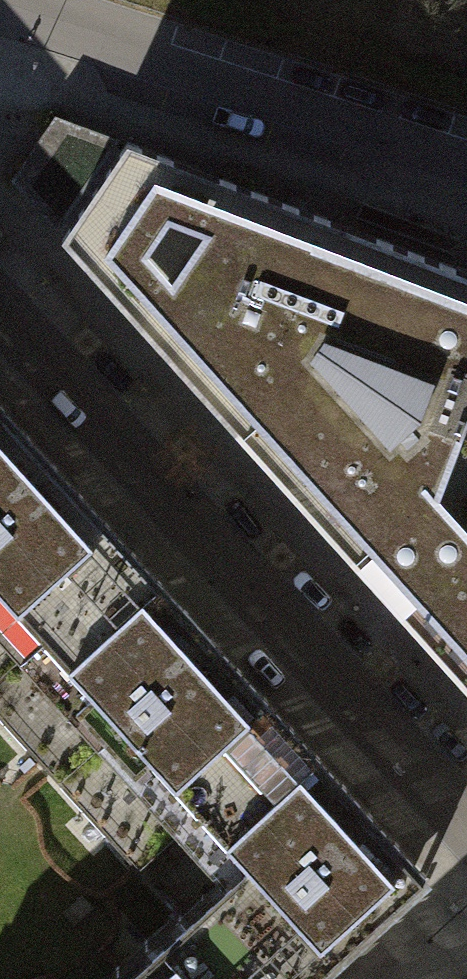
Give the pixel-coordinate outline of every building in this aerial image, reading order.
[(351,557),(448,469),(457,444),(466,418),(466,271),(55,115),(10,179),(351,557)] [(29,457),(38,449),(0,408),(0,484),(29,457)] [(466,489),(466,418),(457,444),(448,469),(460,482),(466,489)] [(38,449),(29,457),(0,484),(0,718),(42,764),(187,633),(197,623),(89,505),(38,449)] [(466,685),(466,489),(460,482),(448,469),(351,557),(364,571),(451,667),(466,685)] [(239,669),(197,623),(187,633),(42,764),(184,920),(200,938),(344,807),(355,797),(239,669)] [(238,978),(310,978),(413,885),(426,874),(369,811),(355,797),(344,807),(200,938),(238,978)] [(200,938),(184,920),(119,978),(238,978),(200,938)]
